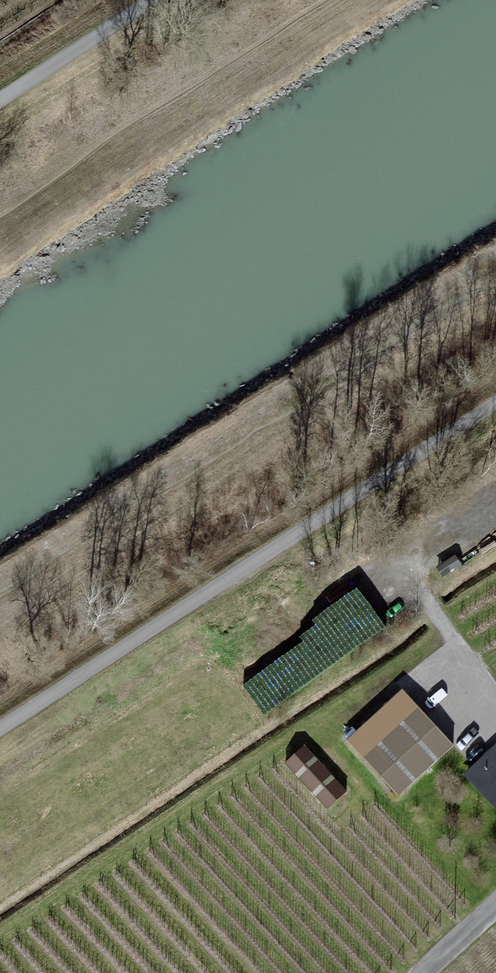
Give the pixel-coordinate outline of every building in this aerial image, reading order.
[(394,799),(450,748),(398,692),(343,743),(394,799)] [(305,745),(285,763),(327,809),(346,791),(305,745)] [(495,805),(495,763),(474,784),(495,805)]
